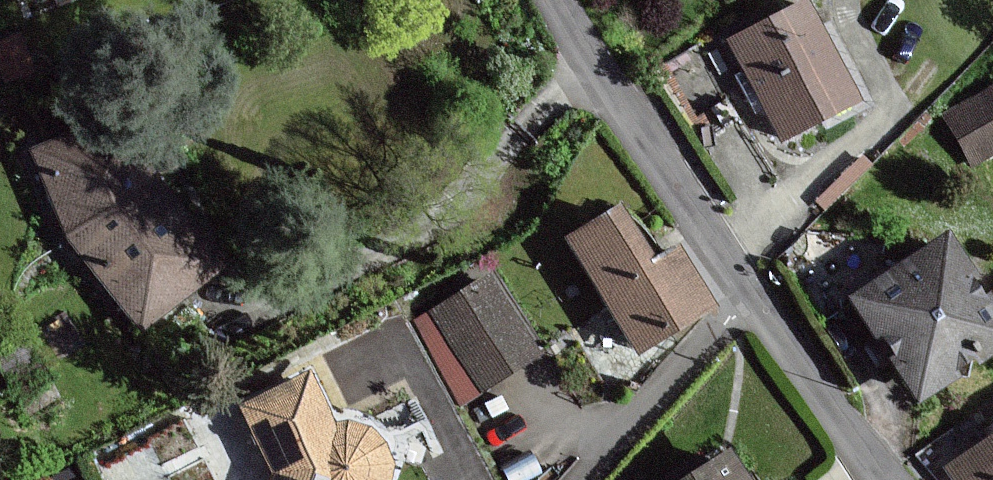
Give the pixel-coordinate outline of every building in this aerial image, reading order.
[(771,104),(786,133),(856,98),(848,81),(808,2),(737,38),(771,104)] [(947,116),(971,160),(992,148),(992,92),(947,116)] [(189,291),(221,267),(159,196),(154,177),(170,171),(141,108),(36,148),(68,233),(144,324),(189,291)] [(641,351),(715,305),(680,249),(656,263),(621,207),(571,238),(641,351)] [(992,350),(992,303),(965,261),(950,237),(857,297),(922,396),(992,350)] [(464,399),(542,351),(494,273),(416,321),(464,399)] [(359,424),(348,421),(342,422),(336,422),(331,413),(309,372),(246,405),(275,472),(272,479),(391,479),(392,473),(393,463),(389,453),(385,443),(381,439),(377,435),(370,427),(359,424)] [(427,478),(404,428),(397,431),(381,439),(385,443),(389,453),(393,463),(392,473),(391,479),(429,479),(427,478)] [(968,479),(992,479),(992,436),(955,462),(968,479)] [(730,454),(689,479),(746,479),(730,454)]
